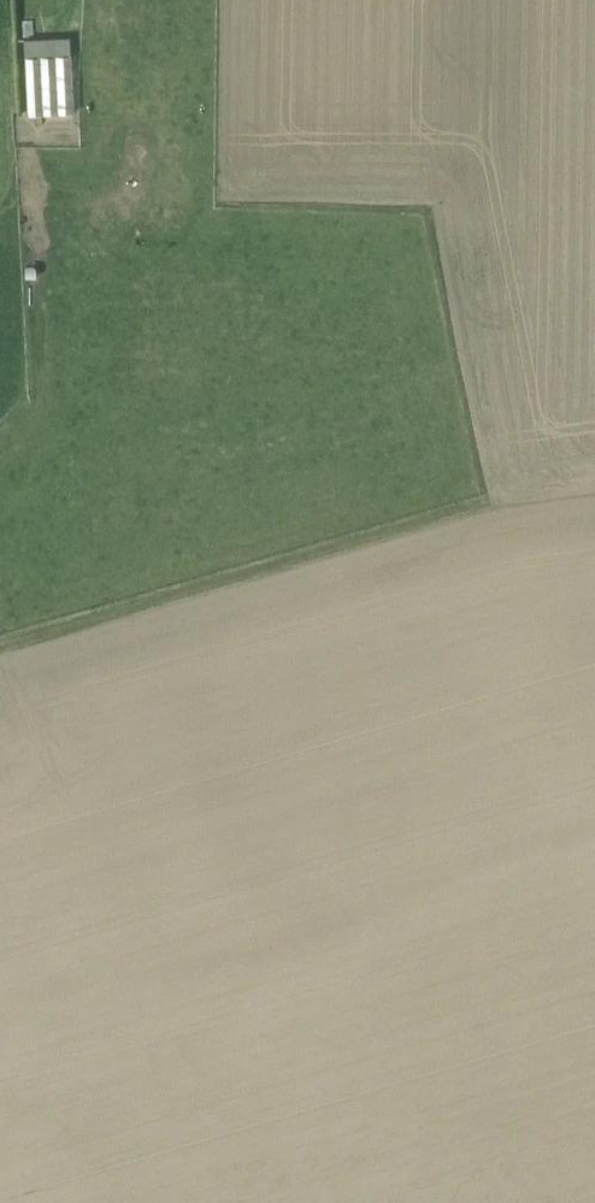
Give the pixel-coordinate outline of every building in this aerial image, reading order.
[(80,118),(78,38),(28,39),(31,120),(80,118)]
